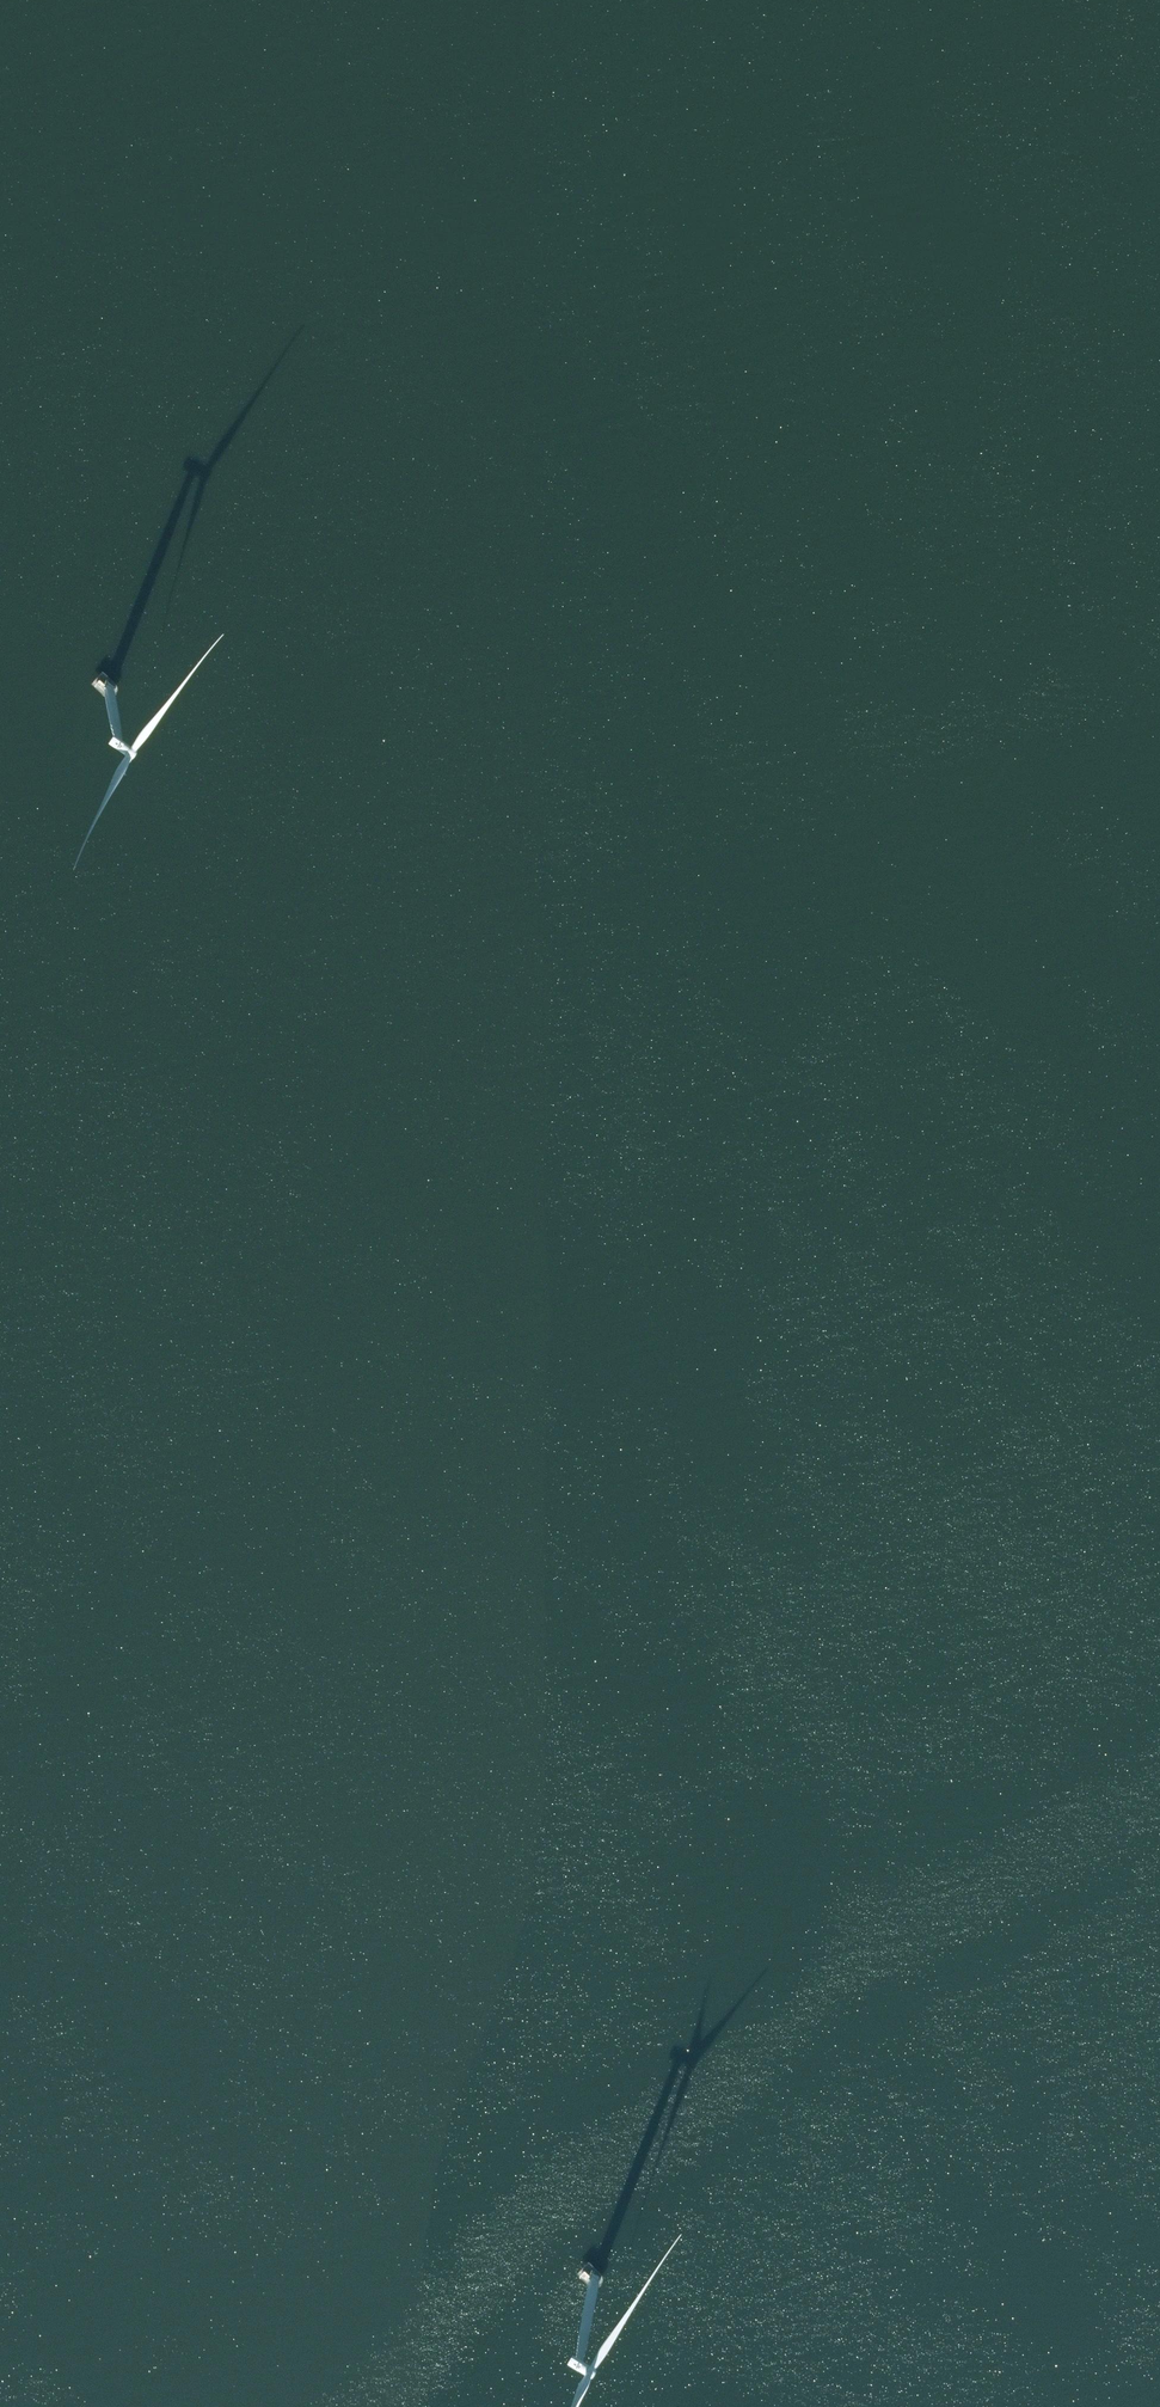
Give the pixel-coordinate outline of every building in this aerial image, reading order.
[(104,684),(103,685),(103,687),(104,689),(105,690),(106,691),(108,691),(110,691),(112,691),(113,690),(113,689),(114,687),(114,685),(113,683),(113,682),(111,681),(109,681),(107,681),(106,681),(105,682),(104,684)] [(591,2273),(591,2275),(591,2277),(591,2278),(592,2279),(593,2280),(595,2281),(597,2281),(599,2280),(600,2279),(601,2278),(601,2276),(601,2275),(601,2273),(600,2272),(598,2271),(596,2270),(595,2270),(593,2271),(592,2272),(591,2273)]
